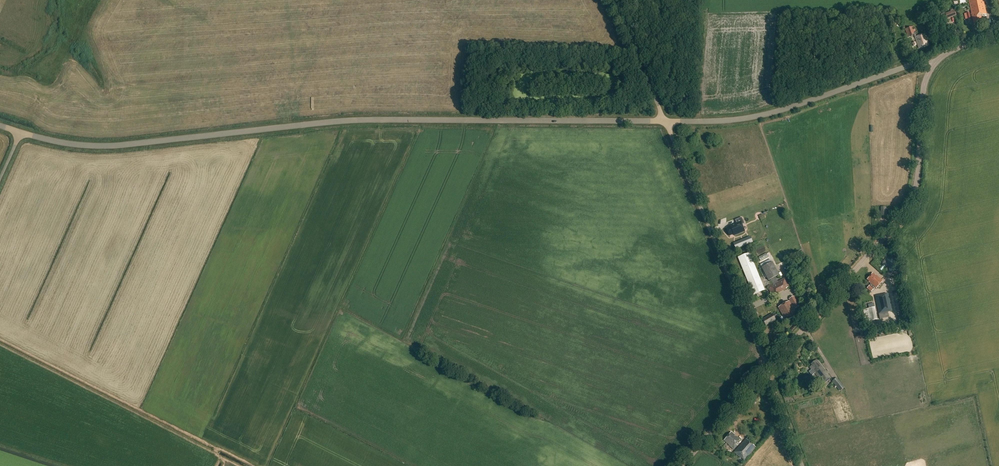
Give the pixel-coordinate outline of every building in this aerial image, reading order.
[(974,25),(982,23),(980,16),(986,15),(983,0),(968,0),(974,25)] [(956,15),(954,10),(944,13),(947,19),(956,15)] [(904,29),(907,37),(916,34),(913,26),(904,29)] [(928,45),(925,34),(915,37),(919,48),(928,45)] [(719,221),(721,229),(729,227),(726,219),(719,221)] [(741,223),(732,227),(732,228),(727,230),(729,237),(733,236),(734,237),(745,233),(742,226),(744,225),(742,219),(739,220),(741,223)] [(753,243),(751,237),(733,244),(735,250),(753,243)] [(749,253),(738,257),(753,295),(765,290),(749,253)] [(768,280),(770,279),(773,284),(768,287),(773,295),(775,294),(776,295),(786,289),(786,288),(789,287),(785,278),(778,281),(775,277),(779,275),(772,262),(771,262),(770,259),(761,264),(762,267),(768,280)] [(870,294),(874,289),(875,290),(882,282),(875,276),(874,276),(872,274),(866,281),(870,285),(866,290),(870,294)] [(883,294),(875,296),(879,314),(892,311),(889,294),(884,295),(883,294)] [(794,296),(788,299),(795,309),(800,306),(794,296)] [(794,312),(795,311),(789,301),(778,308),(786,321),(796,316),(794,312)] [(878,319),(875,307),(863,309),(866,322),(878,319)] [(772,314),(762,320),(766,326),(776,320),(772,314)] [(815,374),(818,378),(819,377),(824,384),(830,378),(826,372),(817,360),(811,365),(812,366),(809,368),(811,371),(809,372),(812,376),(815,374)] [(731,432),(724,440),(733,448),(740,440),(731,432)] [(741,457),(744,460),(756,447),(746,438),(734,452),(735,453),(740,458),(741,457)]
